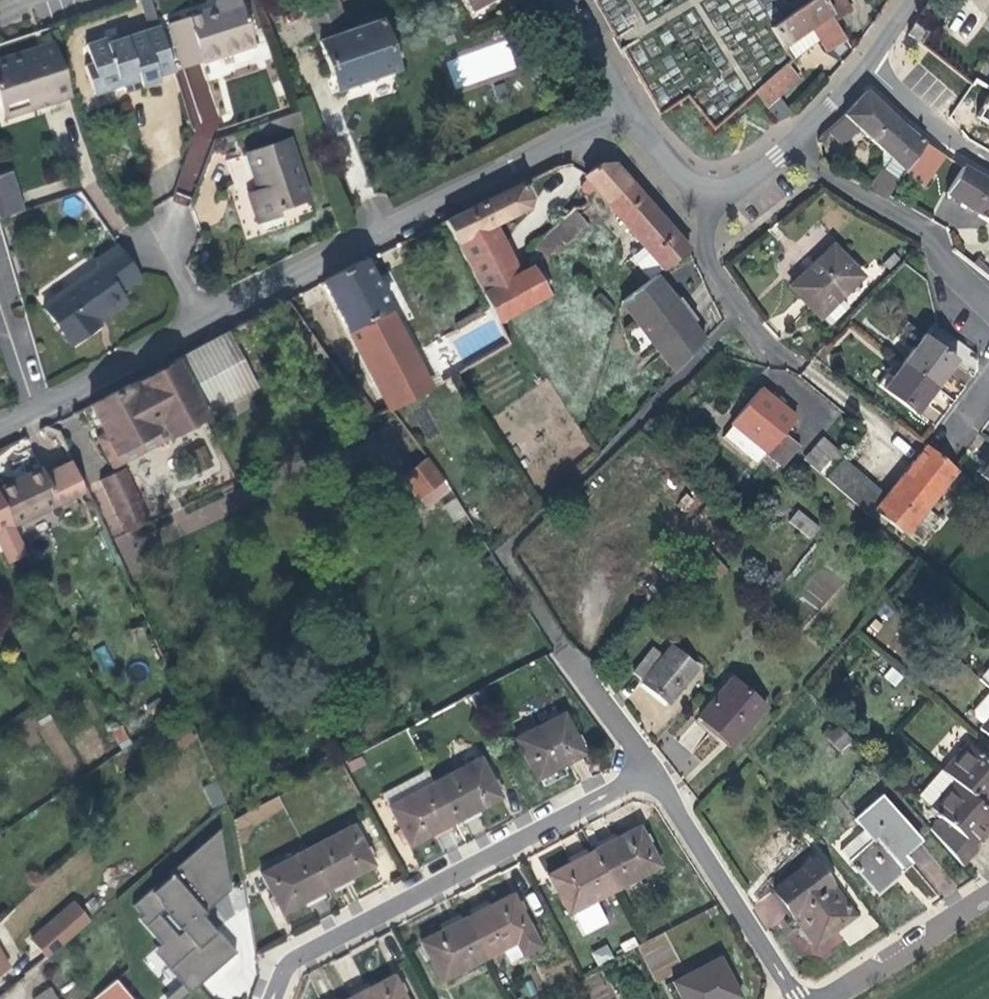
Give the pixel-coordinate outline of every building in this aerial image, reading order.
[(156,28),(147,0),(138,0),(148,31),(156,28)] [(179,71),(249,46),(234,0),(224,0),(209,5),(211,10),(163,26),(179,71)] [(342,17),(336,0),(302,0),(311,28),(342,17)] [(467,11),(489,0),(461,0),(467,11)] [(820,0),(807,0),(803,3),(767,28),(779,46),(780,45),(792,36),(807,26),(813,36),(822,49),(840,36),(832,19),(831,20),(820,0)] [(831,20),(832,19),(845,11),(839,0),(820,0),(831,20)] [(311,28),(336,89),(396,68),(376,19),(345,29),(342,17),(311,28)] [(903,36),(915,46),(923,33),(911,24),(903,36)] [(792,36),(780,45),(788,59),(813,36),(807,26),(792,36)] [(153,80),(171,74),(156,28),(148,31),(102,47),(101,43),(80,49),(86,69),(81,72),(90,99),(118,90),(135,84),(136,92),(155,86),(153,80)] [(507,39),(445,60),(455,90),(517,69),(507,39)] [(68,99),(53,51),(0,67),(0,115),(25,108),(26,109),(34,108),(33,104),(49,100),(52,104),(68,99)] [(755,92),(777,123),(790,117),(778,98),(797,81),(785,65),(755,92)] [(121,97),(136,92),(135,84),(118,90),(121,97)] [(817,133),(811,140),(818,139),(846,123),(900,173),(923,141),(900,128),(862,92),(840,115),(817,133)] [(978,117),(988,124),(988,98),(978,117)] [(225,160),(231,179),(248,175),(253,191),(242,195),(252,223),(275,216),(273,209),(304,199),(284,140),(225,160)] [(227,181),(231,179),(225,160),(221,161),(227,181)] [(661,271),(685,250),(608,163),(593,165),(582,174),(584,177),(590,189),(661,271)] [(953,164),(938,192),(988,221),(988,187),(960,170),(953,164)] [(17,208),(7,174),(0,177),(0,214),(17,208)] [(583,194),(590,189),(584,177),(577,185),(583,194)] [(527,199),(518,182),(441,221),(493,322),(541,299),(527,268),(517,274),(491,223),(523,208),(527,199)] [(535,244),(550,260),(589,224),(574,208),(535,244)] [(133,271),(112,243),(92,259),(94,265),(39,304),(66,341),(93,324),(92,320),(90,316),(118,296),(114,289),(137,273),(133,271)] [(813,319),(832,297),(851,275),(825,251),(786,295),(813,319)] [(428,389),(362,259),(319,280),(386,409),(428,389)] [(672,374),(703,342),(689,325),(694,321),(676,298),(671,302),(653,278),(622,306),(672,374)] [(90,316),(92,320),(121,300),(118,296),(90,316)] [(842,306),(832,297),(813,319),(822,328),(842,306)] [(254,386),(225,329),(171,358),(201,414),(244,392),(254,386)] [(911,414),(931,387),(950,363),(919,340),(901,364),(880,392),(911,414)] [(201,414),(171,358),(86,403),(102,432),(119,463),(203,418),(201,414)] [(759,452),(789,414),(758,389),(729,427),(759,452)] [(793,418),(789,414),(759,452),(775,464),(789,447),(792,443),(781,434),(793,418)] [(108,469),(119,463),(102,432),(92,438),(108,469)] [(821,477),(838,454),(817,436),(799,457),(821,477)] [(902,534),(953,473),(949,469),(923,446),(883,495),(873,509),(897,530),(902,534)] [(775,464),(778,467),(792,450),(789,447),(775,464)] [(782,470),(795,453),(792,450),(778,467),(782,470)] [(873,509),(883,495),(838,454),(821,477),(866,517),(873,509)] [(413,498),(439,478),(423,457),(397,476),(413,498)] [(69,461),(43,474),(40,467),(0,486),(0,498),(13,525),(83,491),(69,461)] [(978,476),(988,485),(988,462),(978,476)] [(121,469),(97,481),(121,535),(146,522),(121,469)] [(7,559),(25,550),(13,525),(0,498),(0,546),(7,559)] [(442,505),(452,523),(466,515),(455,498),(442,505)] [(785,523),(806,540),(815,529),(794,511),(785,523)] [(899,539),(902,534),(897,530),(893,534),(899,539)] [(94,650),(103,670),(114,665),(104,645),(94,650)] [(663,705),(692,669),(667,648),(659,659),(647,651),(629,673),(639,682),(637,685),(663,705)] [(726,747),(757,708),(725,681),(693,720),(726,747)] [(530,778),(552,766),(574,753),(553,714),(508,737),(530,778)] [(977,731),(988,741),(988,716),(977,731)] [(826,735),(840,751),(852,739),(838,724),(826,735)] [(988,809),(988,757),(988,756),(983,762),(962,746),(939,774),(985,813),(988,809)] [(427,781),(448,821),(491,799),(469,758),(427,781)] [(556,775),(552,766),(530,778),(535,787),(556,775)] [(988,832),(988,817),(985,813),(939,774),(917,800),(938,821),(926,835),(959,871),(973,855),(971,853),(988,832)] [(204,802),(218,796),(209,776),(196,782),(204,802)] [(404,845),(448,821),(427,781),(383,805),(404,845)] [(234,819),(241,833),(286,810),(278,796),(234,819)] [(871,893),(907,862),(899,854),(914,841),(876,797),(850,819),(869,841),(844,862),(847,865),(844,868),(848,874),(851,871),(871,893)] [(302,849),(323,890),(367,866),(344,825),(302,849)] [(636,825),(591,849),(612,889),(656,866),(636,825)] [(173,929),(225,887),(217,831),(164,876),(165,879),(152,890),(149,888),(126,907),(136,919),(139,916),(146,923),(156,915),(162,909),(166,913),(162,916),(173,929)] [(281,914),(323,890),(302,849),(258,873),(281,914)] [(612,889),(591,849),(546,873),(568,913),(572,911),(583,933),(605,922),(594,900),(612,889)] [(789,910),(785,915),(807,940),(828,923),(832,927),(849,913),(805,858),(771,886),(789,910)] [(766,890),(785,915),(789,910),(771,886),(766,890)] [(226,892),(225,887),(173,929),(175,931),(178,927),(181,931),(174,937),(160,949),(155,953),(180,983),(185,988),(228,951),(198,917),(199,916),(226,892)] [(510,892),(465,916),(487,957),(530,933),(510,892)] [(25,939),(42,958),(84,919),(68,901),(25,939)] [(136,919),(156,943),(170,932),(156,915),(146,923),(139,916),(136,919)] [(199,916),(198,917),(228,951),(185,988),(180,983),(161,998),(166,998),(177,990),(183,998),(234,954),(199,916)] [(487,957),(465,916),(421,940),(443,980),(487,957)] [(173,929),(170,932),(174,937),(181,931),(178,927),(175,931),(173,929)] [(170,932),(156,943),(160,949),(174,937),(170,932)] [(639,943),(652,978),(679,969),(666,933),(639,943)] [(592,951),(597,965),(614,958),(608,944),(592,951)] [(736,991),(716,955),(672,979),(682,998),(722,998),(736,991)] [(347,997),(348,998),(405,998),(391,973),(347,997)] [(88,998),(127,998),(112,980),(88,998)] [(48,990),(35,998),(53,998),(48,990)] [(166,998),(182,998),(183,998),(177,990),(166,998)]
